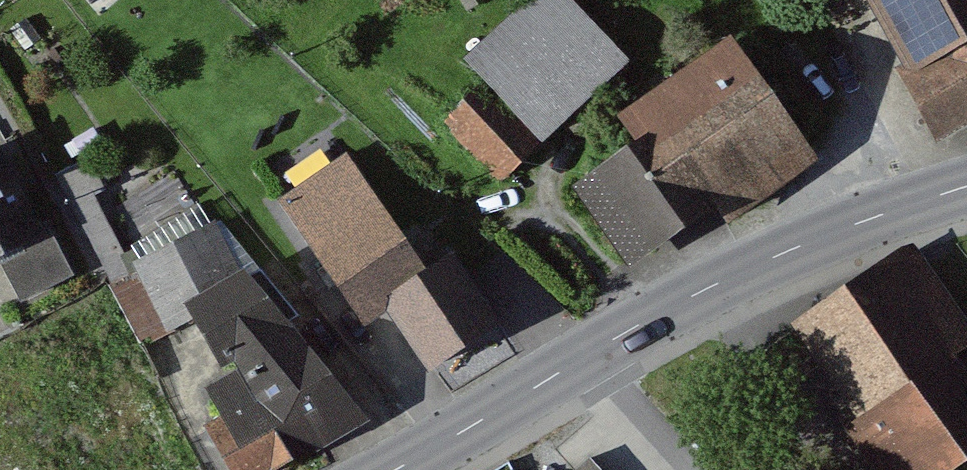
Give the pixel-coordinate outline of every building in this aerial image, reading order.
[(583,0),(543,0),(443,104),(524,182),(643,57),(583,0)] [(946,139),(966,127),(966,0),(863,0),(946,139)] [(825,158),(735,41),(626,124),(640,142),(577,191),(638,271),(715,213),(729,232),(825,158)] [(6,142),(0,145),(0,334),(90,279),(6,142)] [(437,270),(359,153),(299,193),(425,383),(513,324),(464,251),(437,270)] [(234,214),(161,261),(248,396),(220,415),(255,469),(283,469),(365,417),(234,214)] [(921,243),(792,334),(889,469),(966,469),(966,308),(921,243)] [(606,436),(548,463),(552,469),(622,469),(606,436)]
